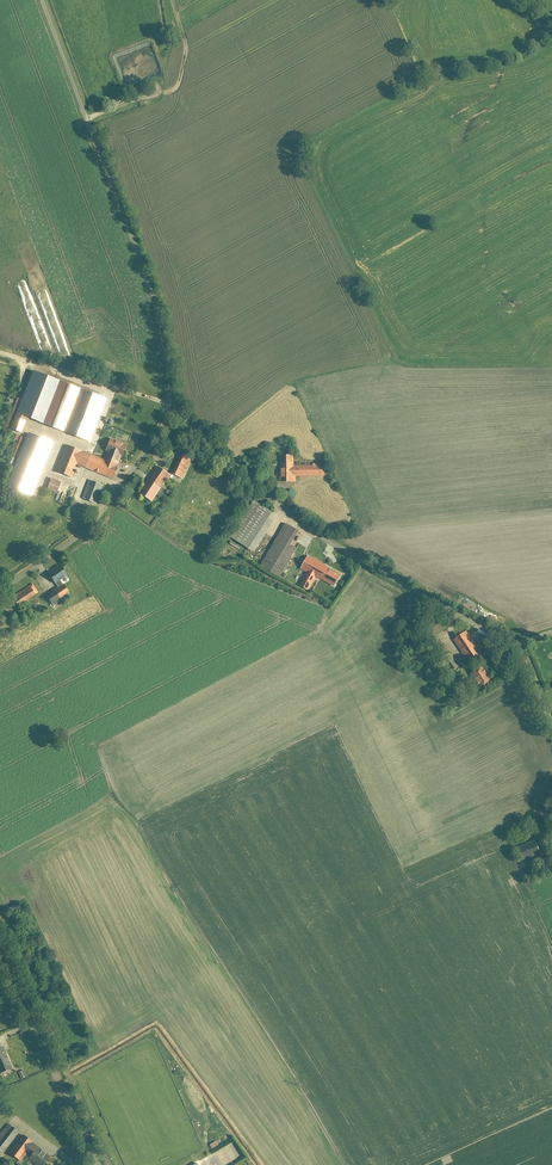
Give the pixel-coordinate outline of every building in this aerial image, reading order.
[(58,381),(42,423),(90,440),(105,399),(58,381)] [(30,420),(27,430),(37,433),(40,422),(30,420)] [(28,433),(8,486),(32,495),(53,443),(28,433)] [(106,451),(108,452),(104,461),(82,452),(82,453),(66,446),(56,472),(72,479),(77,466),(113,480),(119,467),(117,466),(120,457),(123,458),(128,444),(111,437),(106,451)] [(173,474),(184,479),(193,461),(182,455),(173,474)] [(281,457),(280,483),(295,483),(295,476),(325,477),(325,465),(295,465),(296,457),(281,457)] [(157,465),(147,480),(150,482),(141,495),(152,502),(171,474),(157,465)] [(89,481),(82,498),(96,504),(103,487),(89,481)] [(296,501),(302,506),(315,494),(309,489),(296,501)] [(254,501),(231,537),(254,552),(277,516),(254,501)] [(73,503),(66,519),(80,525),(87,510),(73,503)] [(300,533),(286,524),(261,567),(281,578),(297,552),(291,548),(300,533)] [(307,537),(301,547),(316,555),(322,545),(307,537)] [(311,591),(318,578),(335,587),(343,572),(310,555),(302,570),(308,573),(301,586),(311,591)] [(58,587),(45,595),(52,606),(70,595),(63,584),(62,585),(60,581),(67,577),(61,567),(48,574),(55,584),(56,584),(58,587)] [(31,587),(13,600),(19,608),(36,595),(31,587)] [(467,632),(454,640),(469,664),(482,656),(467,632)] [(482,667),(471,675),(481,690),(493,683),(482,667)] [(461,674),(456,682),(466,689),(471,681),(461,674)] [(517,849),(522,861),(539,854),(534,842),(517,849)] [(549,858),(542,860),(545,870),(551,868),(549,858)] [(3,1046),(0,1047),(0,1070),(12,1065),(5,1046),(3,1046)] [(0,1134),(0,1151),(2,1153),(18,1131),(8,1124),(0,1134)] [(30,1158),(29,1160),(35,1164),(44,1164),(50,1158),(37,1149),(32,1145),(33,1143),(24,1136),(10,1153),(19,1161),(25,1154),(30,1158)]
